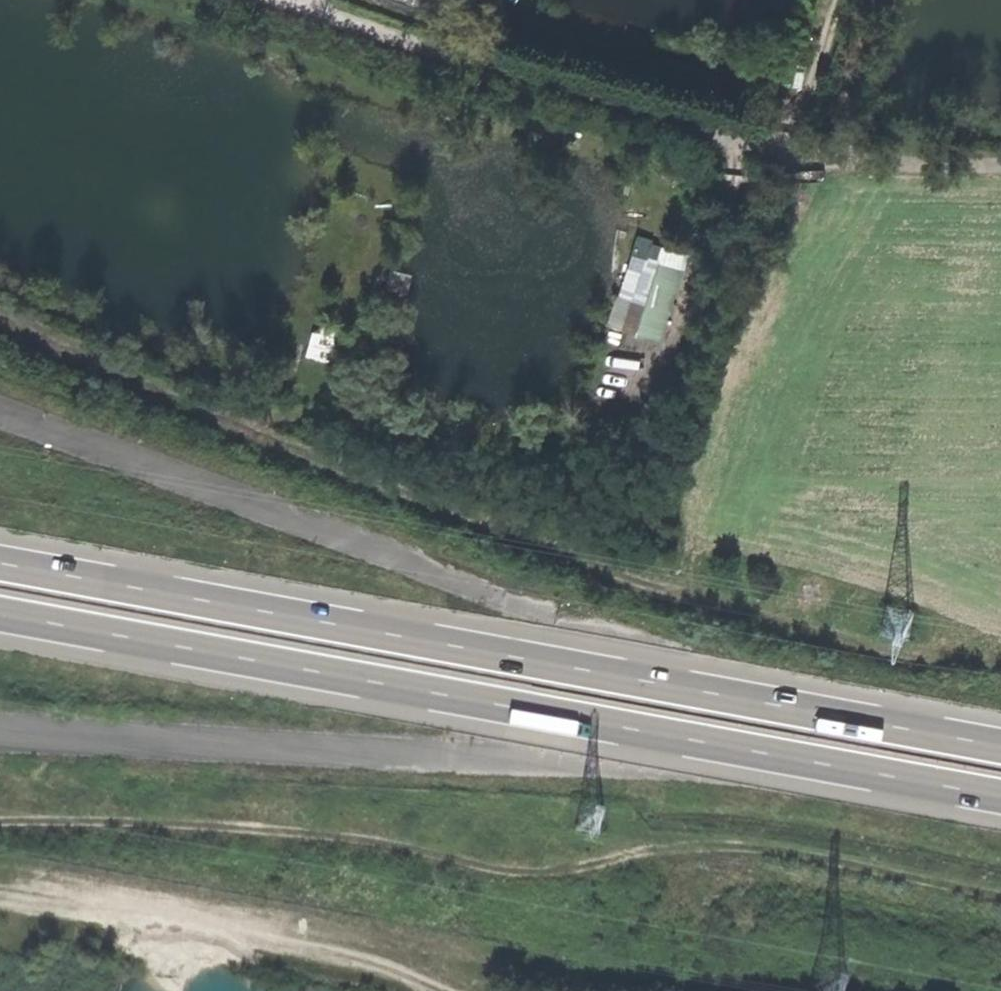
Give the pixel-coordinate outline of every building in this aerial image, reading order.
[(436,15),(441,0),(393,0),(436,15)] [(614,328),(669,340),(689,250),(634,238),(614,328)] [(307,353),(328,359),(335,335),(313,329),(307,353)]
